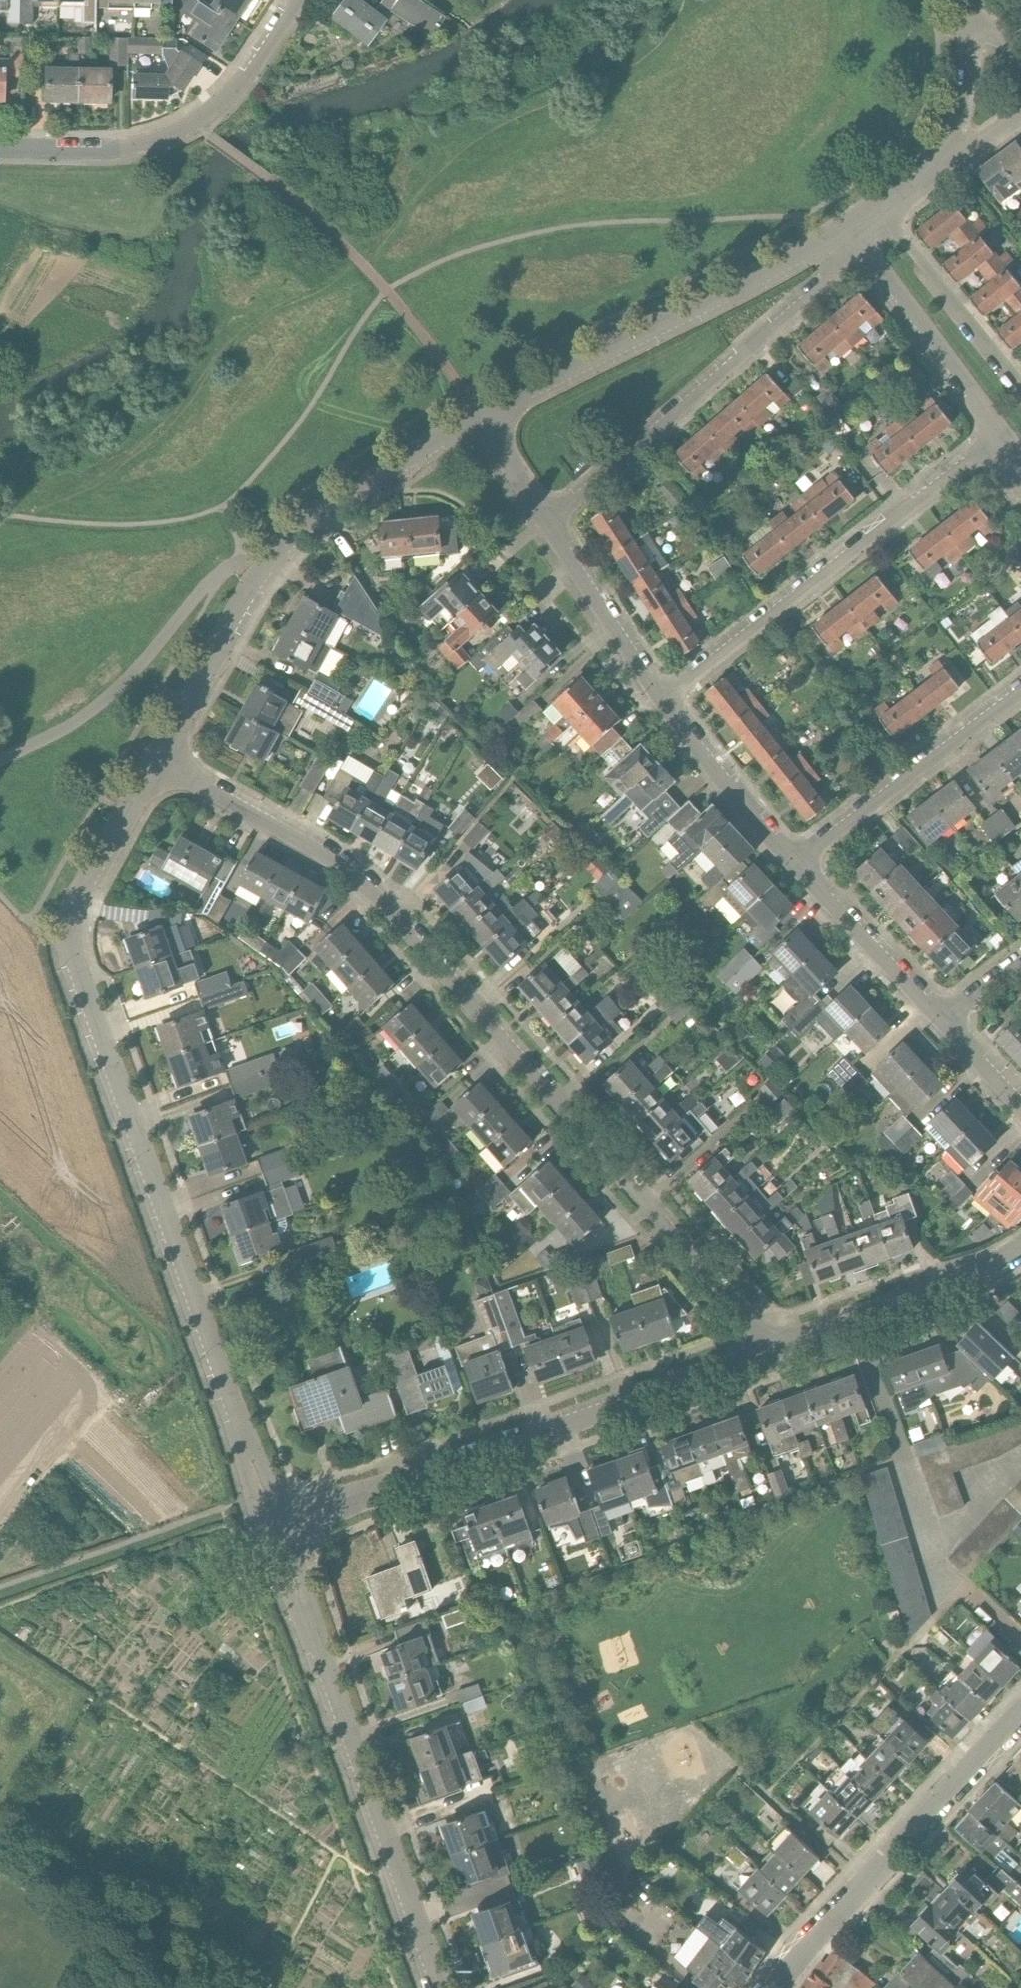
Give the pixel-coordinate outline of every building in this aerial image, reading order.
[(7,12),(7,25),(20,25),(20,0),(0,0),(0,12),(7,12)] [(59,8),(84,8),(84,0),(59,0),(59,8)] [(134,9),(134,0),(97,0),(96,8),(134,9)] [(172,0),(134,0),(134,9),(151,9),(151,4),(159,4),(159,9),(172,10),(172,0)] [(210,5),(201,0),(186,0),(180,9),(199,22),(191,34),(215,50),(234,21),(210,5)] [(234,21),(248,0),(214,0),(210,5),(234,21)] [(451,24),(444,20),(446,17),(421,2),(419,0),(383,0),(375,11),(361,0),(343,0),(330,18),(368,46),(387,20),(387,19),(391,12),(432,38),(437,31),(444,35),(451,24)] [(78,53),(78,54),(92,54),(92,37),(78,37),(78,53)] [(128,54),(128,38),(110,38),(110,66),(127,66),(128,54)] [(128,54),(164,55),(164,38),(128,38),(128,54)] [(164,74),(134,74),(133,96),(167,97),(168,98),(182,91),(181,90),(198,64),(179,51),(164,74)] [(76,100),(77,68),(78,54),(78,53),(70,53),(69,67),(46,67),(46,100),(76,100)] [(3,101),(4,77),(23,77),(24,54),(11,54),(10,59),(0,59),(0,101),(3,101)] [(110,68),(79,67),(77,68),(76,100),(85,101),(85,104),(94,104),(94,101),(110,101),(110,68)] [(1019,185),(1020,183),(1020,140),(998,157),(1019,185)] [(1019,185),(998,157),(979,172),(1003,204),(1020,190),(1020,188),(1019,185)] [(965,251),(983,237),(990,231),(981,218),(973,224),(968,218),(968,219),(955,204),(918,234),(930,250),(950,234),(965,251)] [(991,285),(1009,269),(1018,264),(1007,252),(1001,257),(995,251),(995,253),(983,237),(965,251),(944,267),(957,283),(977,267),(991,285)] [(1020,315),(1020,285),(1009,269),(991,285),(971,301),(984,316),(1004,300),(1018,318),(1020,315)] [(831,321),(854,348),(867,337),(860,328),(868,322),(874,329),(885,320),(877,311),(863,294),(831,321)] [(1018,318),(999,334),(1011,350),(1020,342),(1020,315),(1018,318)] [(814,365),(822,374),(833,365),(826,357),(834,351),(842,359),(854,348),(831,321),(800,348),(814,365)] [(738,402),(760,427),(792,400),(770,374),(738,402)] [(834,417),(845,407),(829,388),(817,398),(834,417)] [(898,420),(920,448),(953,423),(939,405),(939,406),(932,397),(922,406),(927,412),(919,419),(912,410),(898,420)] [(708,428),(730,453),(742,443),(736,436),(745,428),(751,435),(760,427),(738,402),(708,428)] [(887,474),(920,448),(898,420),(885,430),(892,440),(884,446),(878,439),(867,447),(874,455),(873,456),(887,474)] [(676,456),(691,472),(698,481),(709,471),(703,464),(711,457),(717,464),(730,453),(708,428),(676,456)] [(802,497),(824,523),(856,498),(842,481),(841,481),(835,472),(824,481),(822,479),(801,496),(802,497)] [(678,510),(689,500),(671,479),(660,489),(678,510)] [(791,549),(824,523),(802,497),(791,505),(798,513),(790,519),(784,511),(770,522),(776,530),(791,549)] [(616,553),(636,540),(621,517),(629,512),(621,500),(613,506),(612,506),(593,518),(616,553)] [(943,526),(965,555),(979,544),(972,535),(980,529),(984,535),(996,527),(989,519),(990,518),(976,501),(943,526)] [(414,555),(442,552),(439,518),(411,521),(414,555)] [(386,558),(414,555),(411,521),(383,524),(386,558)] [(910,552),(924,569),(925,569),(932,578),(943,570),(937,563),(945,556),(952,565),(965,555),(943,526),(910,552)] [(745,557),(744,557),(758,575),(791,549),(776,530),(755,547),(749,539),(738,548),(745,557)] [(638,588),(666,569),(659,557),(651,563),(636,540),(616,553),(638,588)] [(660,622),(690,603),(680,588),(671,594),(666,586),(674,581),(666,569),(638,588),(660,622)] [(454,621),(456,620),(483,595),(463,574),(452,584),(449,581),(420,608),(432,622),(434,621),(443,632),(454,621)] [(848,601),(869,629),(881,620),(874,611),(883,604),(889,612),(900,603),(880,576),(848,601)] [(417,590),(426,600),(434,592),(426,583),(417,590)] [(418,604),(419,606),(426,600),(417,590),(410,596),(414,600),(400,610),(402,615),(418,604)] [(470,660),(473,658),(463,647),(484,627),(489,632),(497,625),(491,619),(499,612),(483,595),(456,620),(461,627),(447,640),(448,642),(440,649),(458,671),(470,660)] [(292,625),(326,642),(340,617),(315,603),(314,605),(305,600),(292,625)] [(814,628),(828,646),(828,645),(835,654),(846,645),(840,638),(848,631),(855,640),(869,629),(848,601),(814,628)] [(701,644),(711,638),(703,627),(695,632),(690,623),(699,617),(690,603),(660,622),(682,657),(702,644),(701,644)] [(1020,632),(1020,610),(1011,618),(1020,632)] [(979,645),(992,663),(1020,641),(1020,632),(1011,618),(989,635),(983,628),(971,636),(979,644),(979,645)] [(514,656),(521,663),(549,639),(536,624),(527,633),(521,626),(514,633),(508,626),(473,658),(470,660),(480,671),(489,663),(497,672),(514,656)] [(285,656),(311,670),(311,669),(319,674),(334,647),(326,642),(292,625),(278,649),(286,653),(285,656)] [(549,639),(521,663),(527,669),(517,678),(527,690),(537,681),(538,681),(540,680),(539,679),(551,668),(552,669),(553,667),(551,665),(562,653),(549,639)] [(913,693),(927,712),(960,687),(946,669),(940,660),(929,669),(935,677),(913,693)] [(733,724),(761,702),(750,689),(741,696),(735,688),(743,682),(734,671),(725,679),(725,678),(707,692),(733,724)] [(553,742),(554,743),(602,698),(583,677),(554,703),(554,704),(565,716),(557,724),(545,735),(553,742)] [(348,713),(355,701),(347,696),(348,695),(317,678),(310,692),(334,705),(348,713)] [(243,713),(274,730),(289,702),(269,691),(270,689),(265,686),(264,688),(258,685),(243,713)] [(327,718),(334,705),(310,692),(303,704),(327,718)] [(881,719),(894,737),(927,712),(913,693),(891,710),(886,702),(874,711),(881,719)] [(612,748),(624,738),(614,726),(622,719),(602,698),(554,743),(565,755),(584,737),(592,746),(594,745),(604,755),(612,748)] [(515,717),(521,723),(544,711),(534,700),(520,713),(515,717)] [(759,756),(785,735),(776,724),(769,730),(762,723),(771,716),(761,702),(733,724),(759,756)] [(502,728),(515,717),(520,713),(511,703),(494,719),(502,728)] [(274,730),(243,713),(227,741),(265,763),(281,734),(274,730)] [(785,789),(812,766),(801,754),(793,761),(786,752),(794,746),(785,735),(759,756),(785,789)] [(1020,776),(1020,742),(1016,736),(995,752),(1016,780),(1020,776)] [(603,816),(604,817),(660,764),(642,745),(636,750),(624,738),(612,748),(623,760),(606,776),(624,797),(603,816)] [(971,771),(985,789),(980,793),(990,805),(1006,794),(1003,790),(1016,780),(995,752),(971,771)] [(302,787),(314,794),(333,762),(320,755),(302,787)] [(682,808),(666,790),(677,781),(661,763),(660,764),(604,817),(611,825),(636,803),(644,811),(650,818),(640,827),(649,837),(669,820),(672,817),(682,808)] [(836,800),(827,790),(820,795),(814,787),(823,779),(812,766),(785,789),(810,820),(827,807),(827,806),(836,800)] [(331,817),(354,830),(385,776),(375,770),(368,782),(359,777),(358,778),(342,769),(324,798),(338,806),(331,817)] [(376,843),(393,813),(396,807),(386,801),(401,775),(390,769),(385,776),(354,830),(376,843)] [(954,827),(977,810),(956,782),(933,800),(954,827)] [(376,843),(396,855),(427,804),(432,796),(422,791),(418,798),(417,798),(411,809),(409,809),(403,819),(393,813),(376,843)] [(931,844),(954,827),(933,800),(910,817),(931,844)] [(716,804),(703,815),(691,801),(682,808),(672,817),(669,820),(678,832),(668,840),(679,854),(669,862),(670,862),(662,870),(671,880),(702,850),(732,824),(716,804)] [(418,868),(436,839),(437,839),(439,834),(425,826),(427,822),(428,822),(436,809),(427,804),(396,855),(418,868)] [(449,828),(460,838),(476,818),(465,809),(449,828)] [(1006,836),(1017,828),(1003,809),(992,817),(1006,836)] [(995,844),(1006,836),(992,817),(981,826),(995,844)] [(570,839),(554,822),(544,831),(559,848),(570,839)] [(474,848),(478,843),(488,832),(488,831),(479,823),(465,840),(474,848)] [(712,887),(732,872),(756,851),(732,824),(702,850),(717,865),(703,877),(712,887)] [(911,856),(922,846),(904,827),(893,837),(911,856)] [(218,898),(221,894),(238,862),(224,854),(221,860),(217,857),(218,857),(182,837),(165,869),(206,892),(218,898)] [(856,872),(873,891),(899,867),(881,848),(856,872)] [(453,909),(495,872),(469,850),(460,861),(461,863),(456,868),(459,870),(436,890),(453,909)] [(239,885),(263,898),(282,864),(258,851),(239,885)] [(596,885),(604,895),(621,879),(612,871),(611,872),(595,855),(586,863),(590,869),(592,868),(603,879),(596,885)] [(263,898),(285,910),(304,877),(282,864),(263,898)] [(742,917),(743,915),(774,887),(754,866),(740,880),(732,872),(712,887),(699,900),(710,911),(724,898),(742,917)] [(873,892),(892,912),(920,887),(900,866),(899,867),(873,891),(873,892)] [(470,928),(496,905),(487,894),(494,888),(495,888),(506,878),(499,869),(495,872),(453,909),(470,928)] [(1020,919),(1020,877),(1015,869),(993,887),(997,892),(998,892),(1020,920),(1020,919)] [(285,910),(309,924),(327,890),(304,877),(285,910)] [(625,919),(644,902),(621,879),(604,895),(611,903),(610,904),(625,919)] [(762,923),(769,931),(794,908),(774,887),(743,915),(756,929),(762,923)] [(892,912),(911,933),(939,907),(920,887),(892,912)] [(221,894),(218,898),(209,915),(219,921),(231,901),(221,894)] [(470,928),(486,946),(532,906),(525,898),(512,909),(504,899),(496,905),(470,928)] [(530,943),(539,935),(529,924),(539,915),(532,906),(486,946),(503,966),(530,943)] [(911,933),(929,952),(957,926),(939,907),(911,933)] [(139,968),(175,955),(166,930),(182,924),(183,913),(151,909),(150,924),(153,925),(154,930),(138,935),(139,939),(130,942),(139,968)] [(314,948),(332,969),(361,944),(344,924),(314,948)] [(957,926),(929,952),(949,974),(977,948),(957,926)] [(238,940),(249,946),(257,935),(246,927),(238,940)] [(787,982),(794,976),(818,952),(799,931),(774,955),(767,960),(776,970),(787,982)] [(281,968),(282,967),(299,949),(291,941),(281,951),(268,942),(260,954),(281,968)] [(332,969),(350,989),(378,964),(361,944),(332,969)] [(732,981),(737,976),(755,959),(754,958),(745,948),(722,970),(732,981)] [(282,967),(290,976),(308,958),(299,949),(282,967)] [(793,1029),(822,1002),(815,994),(838,973),(818,952),(794,976),(787,982),(784,985),(800,1002),(783,1018),(793,1029)] [(159,994),(185,984),(175,955),(139,968),(149,995),(158,991),(159,994)] [(521,987),(538,1006),(573,976),(555,957),(521,987)] [(745,983),(747,985),(764,969),(755,959),(737,976),(745,983)] [(555,1025),(581,1003),(572,991),(590,975),(595,969),(588,962),(573,976),(538,1006),(555,1025)] [(350,989),(367,1009),(396,984),(378,964),(350,989)] [(200,996),(233,984),(228,971),(196,982),(197,983),(195,984),(200,996)] [(206,1010),(250,994),(249,991),(245,981),(233,984),(200,996),(204,1009),(206,1009),(206,1010)] [(313,1003),(323,994),(313,983),(303,991),(313,1003)] [(656,1003),(665,1013),(686,995),(677,984),(656,1003)] [(836,1040),(846,1032),(871,1008),(851,987),(829,1009),(822,1002),(793,1029),(801,1037),(819,1021),(836,1040)] [(571,1045),(616,1004),(609,996),(590,1013),(581,1003),(555,1025),(571,1045)] [(384,1027),(401,1048),(430,1023),(413,1003),(384,1027)] [(616,1004),(571,1045),(587,1063),(622,1032),(613,1021),(623,1012),(616,1004)] [(846,1032),(865,1053),(890,1029),(871,1008),(846,1032)] [(171,1057),(206,1043),(214,1040),(210,1029),(211,1028),(205,1012),(169,1025),(170,1027),(161,1030),(171,1057)] [(1020,1049),(1020,1019),(998,1039),(1013,1054),(1020,1049)] [(401,1048),(418,1068),(447,1043),(430,1023),(401,1048)] [(190,1083),(217,1073),(206,1043),(171,1057),(180,1083),(189,1080),(190,1083)] [(418,1068),(436,1089),(465,1063),(447,1043),(418,1068)] [(872,1074),(891,1095),(924,1065),(904,1044),(872,1074)] [(227,1072),(231,1085),(280,1068),(275,1053),(228,1070),(228,1072),(227,1072)] [(649,1066),(657,1074),(657,1073),(668,1064),(661,1056),(649,1066)] [(829,1072),(843,1087),(860,1071),(846,1056),(829,1072)] [(606,1084),(623,1104),(650,1080),(633,1061),(606,1084)] [(623,1104),(639,1123),(666,1098),(656,1087),(675,1071),(668,1064),(657,1073),(650,1080),(623,1104)] [(917,1108),(918,1109),(943,1086),(924,1065),(891,1095),(890,1096),(908,1116),(917,1108)] [(237,1097),(237,1099),(285,1082),(280,1068),(231,1085),(236,1097),(237,1097)] [(843,1087),(854,1097),(870,1081),(860,1071),(843,1087)] [(392,1094),(402,1085),(392,1073),(382,1082),(384,1085),(392,1094)] [(774,1103),(785,1093),(772,1080),(761,1090),(774,1103)] [(452,1107),(470,1127),(499,1102),(481,1082),(452,1107)] [(392,1094),(401,1104),(411,1096),(402,1085),(392,1094)] [(682,1103),(690,1112),(701,1102),(694,1094),(682,1103)] [(655,1141),(682,1118),(687,1114),(670,1095),(666,1098),(639,1123),(655,1141)] [(427,1113),(424,1115),(433,1125),(450,1110),(441,1100),(427,1113)] [(926,1129),(946,1150),(977,1121),(957,1100),(932,1124),(926,1129)] [(202,1146),(238,1133),(248,1130),(242,1114),(241,1114),(236,1101),(201,1113),(202,1116),(193,1119),(202,1146)] [(470,1127),(488,1147),(516,1122),(499,1102),(470,1127)] [(690,1112),(697,1120),(708,1110),(701,1102),(690,1112)] [(767,1117),(777,1127),(792,1113),(782,1102),(767,1117)] [(880,1140),(890,1150),(915,1126),(904,1115),(886,1133),(887,1134),(880,1140)] [(682,1118),(655,1141),(673,1161),(699,1137),(682,1118)] [(946,1150),(966,1171),(996,1142),(977,1121),(946,1150)] [(488,1147),(506,1167),(534,1142),(516,1122),(488,1147)] [(890,1150),(899,1160),(924,1136),(915,1126),(890,1150)] [(443,1132),(433,1141),(441,1150),(451,1141),(443,1132)] [(222,1171),(249,1162),(238,1133),(202,1146),(212,1172),(221,1169),(222,1171)] [(450,1160),(459,1151),(451,1141),(441,1150),(450,1160)] [(263,1174),(287,1165),(296,1162),(291,1147),(258,1159),(263,1174)] [(707,1201),(733,1177),(724,1167),(735,1158),(727,1149),(716,1158),(717,1158),(690,1182),(707,1201)] [(741,1170),(749,1179),(760,1170),(752,1160),(741,1170)] [(528,1215),(539,1206),(568,1181),(550,1161),(521,1186),(513,1193),(505,1200),(510,1205),(515,1200),(528,1215)] [(993,1213),(1020,1180),(1020,1170),(1010,1161),(999,1174),(996,1171),(976,1194),(977,1195),(974,1199),(982,1206),(983,1205),(993,1213)] [(268,1188),(292,1180),(287,1165),(263,1174),(268,1188)] [(940,1193),(952,1198),(966,1184),(953,1169),(941,1180),(942,1180),(936,1186),(941,1192),(940,1193)] [(497,1175),(478,1192),(466,1201),(471,1208),(486,1201),(505,1184),(497,1175)] [(707,1201),(724,1220),(750,1196),(733,1177),(707,1201)] [(779,1191),(785,1198),(799,1186),(793,1179),(779,1191)] [(993,1213),(1010,1228),(1014,1223),(1015,1224),(1017,1222),(1018,1224),(1020,1221),(1020,1180),(993,1213)] [(539,1206),(557,1226),(585,1201),(568,1181),(539,1206)] [(492,1208),(494,1210),(505,1200),(513,1193),(505,1184),(486,1201),(471,1208),(473,1214),(492,1208)] [(947,1202),(955,1211),(975,1192),(966,1184),(952,1198),(947,1202)] [(741,1240),(768,1216),(787,1199),(785,1198),(779,1191),(778,1190),(760,1207),(750,1196),(724,1220),(741,1240)] [(235,1235),(274,1221),(269,1209),(271,1209),(265,1191),(223,1205),(225,1210),(226,1209),(235,1235)] [(891,1258),(914,1249),(904,1221),(917,1216),(909,1193),(894,1198),(896,1203),(887,1207),(888,1210),(877,1214),(880,1223),(891,1258)] [(860,1203),(865,1218),(877,1214),(871,1199),(860,1203)] [(557,1226),(575,1247),(578,1243),(603,1221),(585,1201),(557,1226)] [(789,1214),(798,1224),(808,1213),(807,1212),(806,1213),(799,1206),(789,1214)] [(804,1230),(812,1225),(808,1213),(798,1224),(804,1230)] [(843,1274),(867,1266),(855,1232),(842,1237),(834,1213),(822,1217),(823,1218),(827,1229),(831,1241),(843,1274)] [(770,1246),(781,1258),(782,1259),(797,1246),(786,1233),(795,1225),(787,1216),(776,1225),(768,1216),(741,1240),(757,1258),(770,1246)] [(823,1218),(813,1222),(817,1233),(827,1229),(823,1218)] [(244,1262),(285,1248),(279,1232),(278,1233),(274,1221),(235,1235),(234,1236),(244,1262)] [(539,1242),(521,1222),(511,1230),(529,1250),(537,1243),(539,1242)] [(891,1258),(880,1223),(868,1227),(855,1232),(867,1266),(891,1258)] [(819,1283),(843,1274),(831,1241),(818,1245),(814,1232),(801,1237),(819,1283)] [(300,1265),(339,1251),(334,1238),(295,1251),(300,1265)] [(612,1266),(636,1257),(632,1246),(608,1254),(612,1266)] [(546,1250),(536,1259),(546,1270),(569,1262),(564,1250),(551,1255),(546,1250)] [(604,1298),(595,1272),(591,1261),(579,1265),(583,1277),(591,1302),(604,1298)] [(577,1307),(591,1302),(583,1277),(568,1282),(577,1307)] [(500,1352),(513,1347),(502,1315),(495,1294),(475,1301),(486,1336),(455,1347),(458,1356),(463,1354),(466,1362),(480,1402),(514,1390),(500,1352)] [(638,1308),(651,1343),(676,1334),(672,1321),(665,1299),(638,1308)] [(625,1352),(651,1343),(638,1308),(611,1317),(619,1339),(620,1339),(625,1352)] [(542,1381),(568,1372),(556,1336),(542,1341),(540,1338),(527,1342),(522,1328),(521,1329),(515,1310),(502,1315),(513,1347),(525,1343),(535,1371),(538,1370),(542,1381)] [(556,1336),(568,1372),(594,1363),(591,1353),(594,1351),(581,1319),(567,1324),(569,1331),(556,1336)] [(963,1350),(992,1378),(995,1381),(1016,1359),(980,1323),(958,1345),(963,1350)] [(978,1393),(992,1378),(963,1350),(944,1357),(940,1346),(915,1355),(928,1392),(930,1399),(938,1394),(962,1377),(978,1393)] [(408,1347),(387,1354),(401,1393),(412,1390),(418,1407),(456,1394),(446,1365),(418,1375),(408,1347)] [(397,1415),(388,1390),(387,1391),(387,1390),(363,1398),(351,1366),(349,1366),(342,1349),(309,1360),(316,1380),(294,1387),(301,1406),(306,1404),(313,1425),(332,1418),(339,1435),(346,1432),(346,1433),(397,1415)] [(913,1398),(928,1392),(915,1355),(889,1364),(907,1414),(918,1410),(913,1398)] [(861,1426),(871,1422),(867,1409),(855,1376),(830,1385),(842,1418),(856,1413),(861,1426)] [(819,1426),(832,1422),(840,1446),(852,1442),(847,1427),(845,1427),(842,1418),(830,1385),(807,1393),(819,1426)] [(796,1435),(819,1426),(807,1393),(784,1401),(796,1435)] [(799,1443),(796,1435),(784,1401),(760,1410),(771,1443),(771,1444),(775,1456),(799,1448),(799,1443)] [(741,1459),(752,1454),(739,1417),(714,1427),(724,1455),(731,1476),(745,1471),(741,1459)] [(1020,1444),(1020,1423),(1020,1421),(1009,1425),(1020,1444)] [(1009,1451),(1020,1444),(1009,1425),(997,1429),(1009,1451)] [(689,1435),(703,1477),(706,1486),(717,1482),(710,1460),(724,1455),(714,1427),(689,1435)] [(998,1457),(1009,1451),(997,1429),(989,1432),(998,1457)] [(986,1460),(998,1457),(989,1432),(977,1436),(986,1460)] [(689,1482),(703,1477),(689,1435),(664,1444),(673,1472),(665,1475),(668,1484),(675,1482),(675,1483),(676,1482),(680,1495),(692,1491),(689,1482)] [(919,1456),(943,1448),(948,1446),(944,1435),(915,1445),(919,1456)] [(975,1464),(986,1460),(977,1436),(966,1440),(975,1464)] [(799,1443),(800,1447),(799,1448),(803,1458),(815,1454),(809,1440),(799,1443)] [(964,1468),(975,1464),(966,1440),(955,1444),(964,1468)] [(952,1472),(964,1468),(955,1444),(948,1446),(943,1448),(948,1460),(952,1472)] [(924,1468),(948,1460),(943,1448),(919,1456),(924,1468)] [(656,1494),(659,1493),(644,1451),(617,1460),(634,1508),(658,1499),(656,1494)] [(608,1517),(634,1508),(617,1460),(590,1469),(602,1504),(591,1508),(601,1537),(613,1533),(608,1517)] [(928,1481),(952,1472),(948,1460),(924,1468),(928,1481)] [(866,1489),(891,1480),(888,1468),(862,1477),(866,1489)] [(777,1500),(791,1496),(782,1470),(769,1475),(777,1500)] [(932,1491),(957,1483),(952,1472),(928,1481),(932,1491)] [(601,1537),(591,1508),(581,1512),(575,1496),(574,1497),(567,1477),(552,1482),(553,1484),(537,1490),(550,1526),(552,1525),(552,1528),(570,1524),(577,1538),(585,1535),(587,1542),(601,1537)] [(869,1500),(895,1491),(891,1480),(866,1489),(869,1500)] [(937,1503),(961,1495),(957,1483),(932,1491),(937,1503)] [(1014,1490),(1006,1499),(1020,1512),(1020,1497),(1014,1490)] [(873,1512),(898,1502),(895,1491),(869,1500),(873,1512)] [(941,1515),(965,1506),(961,1495),(937,1503),(941,1515)] [(506,1547),(533,1537),(522,1507),(520,1508),(516,1497),(490,1506),(504,1543),(506,1547)] [(1020,1522),(1020,1512),(1006,1499),(998,1507),(1017,1526),(1020,1522)] [(876,1523),(902,1514),(898,1502),(873,1512),(876,1523)] [(478,1552),(504,1543),(490,1506),(464,1515),(478,1552)] [(729,1506),(716,1510),(720,1519),(733,1515),(729,1506)] [(1012,1530),(1017,1526),(998,1507),(990,1516),(1009,1534),(1012,1530)] [(879,1534),(905,1525),(902,1514),(876,1523),(879,1534)] [(1001,1543),(1009,1534),(990,1516),(982,1524),(1001,1543)] [(1017,1526),(1012,1530),(1020,1538),(1020,1522),(1017,1526)] [(993,1551),(1001,1543),(982,1524),(974,1533),(993,1551)] [(883,1546),(908,1537),(905,1525),(879,1534),(883,1546)] [(984,1560),(993,1551),(974,1533),(966,1541),(984,1560)] [(886,1557),(912,1548),(908,1537),(883,1546),(886,1557)] [(976,1568),(984,1560),(966,1541),(958,1550),(976,1568)] [(415,1598),(433,1591),(415,1543),(399,1549),(406,1568),(394,1573),(393,1569),(369,1578),(375,1596),(381,1594),(389,1616),(409,1609),(405,1600),(415,1596),(415,1598)] [(889,1569),(915,1559),(912,1548),(886,1557),(889,1569)] [(968,1577),(976,1568),(958,1550),(950,1559),(968,1577)] [(893,1580),(918,1571),(915,1559),(889,1569),(893,1580)] [(896,1591),(922,1582),(918,1571),(893,1580),(896,1591)] [(899,1603),(925,1594),(922,1582),(896,1591),(899,1603)] [(899,1603),(903,1614),(928,1605),(925,1594),(899,1603)] [(903,1614),(910,1639),(932,1617),(928,1605),(903,1614)] [(892,1624),(902,1621),(899,1611),(889,1613),(892,1624)] [(393,1682),(427,1668),(423,1654),(429,1652),(426,1641),(428,1640),(422,1622),(395,1631),(401,1649),(383,1655),(393,1682)] [(967,1651),(970,1653),(1003,1685),(1020,1668),(998,1647),(1001,1643),(981,1624),(965,1641),(971,1646),(967,1651)] [(987,1702),(1003,1685),(970,1653),(953,1670),(955,1673),(987,1702)] [(403,1709),(439,1696),(443,1695),(439,1680),(434,1682),(429,1667),(427,1668),(393,1682),(403,1709)] [(971,1720),(987,1702),(955,1673),(939,1690),(971,1720)] [(971,1720),(939,1690),(938,1689),(931,1697),(929,1695),(921,1705),(915,1711),(925,1721),(931,1715),(955,1737),(971,1720)] [(486,1710),(482,1699),(463,1705),(467,1716),(486,1710)] [(882,1736),(910,1762),(929,1742),(906,1719),(907,1718),(904,1716),(895,1726),(892,1724),(882,1736)] [(424,1769),(459,1756),(451,1732),(461,1728),(459,1723),(449,1727),(413,1739),(415,1744),(414,1744),(418,1756),(419,1755),(424,1769)] [(892,1781),(910,1762),(882,1736),(862,1754),(892,1781)] [(875,1800),(892,1781),(862,1754),(860,1757),(857,1754),(842,1769),(848,1775),(849,1777),(875,1800)] [(433,1796),(469,1783),(469,1784),(474,1782),(470,1772),(466,1774),(459,1756),(424,1769),(424,1771),(423,1772),(427,1783),(428,1782),(433,1796)] [(1020,1797),(1020,1757),(1000,1780),(1020,1797)] [(858,1818),(875,1800),(849,1777),(834,1793),(858,1818)] [(971,1812),(1009,1844),(1020,1832),(1010,1822),(1020,1810),(1020,1804),(997,1782),(970,1811),(971,1812)] [(839,1838),(858,1818),(834,1793),(830,1791),(810,1811),(839,1838)] [(1003,1851),(1009,1844),(971,1812),(956,1828),(977,1848),(1000,1867),(1008,1875),(1019,1865),(1003,1851)] [(455,1855),(490,1842),(480,1814),(453,1823),(454,1826),(445,1829),(455,1855)] [(776,1851),(778,1852),(804,1876),(821,1858),(793,1832),(776,1851)] [(474,1881),(501,1871),(490,1842),(455,1855),(464,1881),(473,1878),(474,1881)] [(787,1894),(804,1876),(778,1852),(762,1869),(787,1894)] [(1008,1875),(1000,1867),(985,1882),(968,1866),(960,1875),(958,1873),(949,1883),(951,1885),(949,1887),(981,1914),(990,1904),(1005,1891),(1016,1902),(1020,1906),(1020,1887),(1008,1875)] [(769,1914),(787,1894),(762,1869),(759,1867),(740,1887),(769,1914)] [(994,1925),(981,1914),(949,1887),(945,1892),(924,1872),(911,1886),(932,1905),(962,1935),(978,1918),(990,1930),(994,1925)] [(486,1944),(520,1931),(510,1902),(485,1912),(485,1914),(477,1917),(486,1944)] [(948,1955),(946,1952),(962,1935),(932,1905),(930,1907),(928,1905),(919,1915),(921,1917),(913,1925),(931,1943),(930,1944),(943,1955),(944,1954),(946,1957),(936,1968),(957,1987),(964,1987),(963,1987),(974,1977),(961,1965),(959,1967),(948,1955)] [(767,1950),(766,1950),(738,1928),(732,1935),(719,1925),(700,1913),(692,1925),(754,1969),(767,1950)] [(754,1969),(692,1925),(679,1915),(669,1928),(701,1952),(731,1983),(736,1987),(737,1987),(754,1969)] [(731,1983),(701,1952),(669,1928),(659,1941),(696,1975),(693,1978),(701,1985),(704,1987),(727,1987),(731,1983)] [(505,1970),(531,1960),(520,1931),(486,1944),(495,1970),(504,1967),(505,1970)] [(876,1984),(850,1962),(835,1950),(825,1963),(822,1961),(803,1987),(873,1987),(876,1984)] [(936,1968),(919,1952),(885,1987),(909,1987),(913,1984),(917,1987),(957,1987),(936,1968)]
